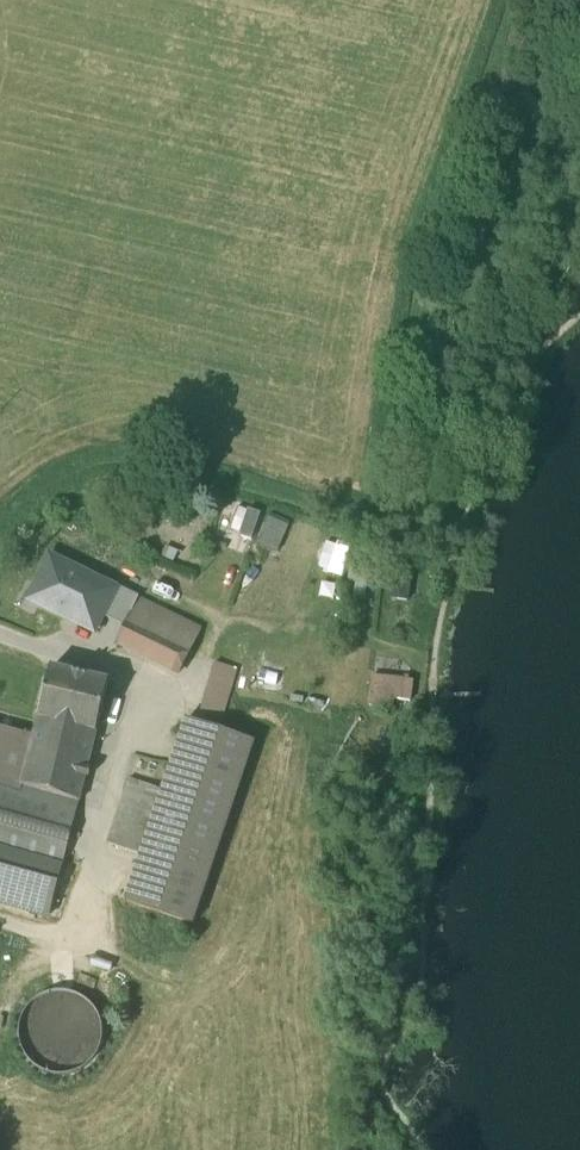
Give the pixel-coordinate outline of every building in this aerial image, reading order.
[(262,515),(235,505),(226,529),(253,539),(262,515)] [(262,544),(279,549),(286,522),(269,518),(262,544)] [(321,562),(339,568),(349,539),(330,534),(321,562)] [(50,557),(36,585),(46,589),(38,606),(94,633),(103,618),(115,590),(114,589),(50,557)] [(390,599),(406,600),(408,567),(391,566),(390,599)] [(36,585),(28,601),(38,606),(46,589),(36,585)] [(139,598),(116,587),(114,589),(115,590),(103,618),(123,628),(127,620),(128,620),(139,598)] [(200,629),(139,598),(128,620),(190,651),(200,629)] [(178,675),(190,651),(128,620),(127,620),(123,628),(116,644),(178,675)] [(237,671),(214,664),(199,713),(222,720),(237,671)] [(38,719),(96,734),(108,685),(50,670),(38,719)] [(375,710),(394,710),(394,703),(411,704),(411,678),(376,678),(375,710)] [(38,719),(34,738),(22,787),(78,804),(96,734),(38,719)] [(124,902),(191,925),(254,744),(186,720),(162,792),(140,856),(124,902)] [(78,804),(22,787),(34,738),(0,728),(0,852),(62,869),(78,804)] [(107,845),(140,856),(162,792),(129,781),(107,845)] [(50,918),(62,869),(0,852),(0,903),(50,918)] [(19,1024),(19,1041),(24,1056),(35,1067),(50,1074),(66,1075),(82,1069),(93,1058),(100,1043),(101,1027),(95,1012),(84,1000),(69,993),(53,993),(38,998),(26,1010),(19,1024)]
